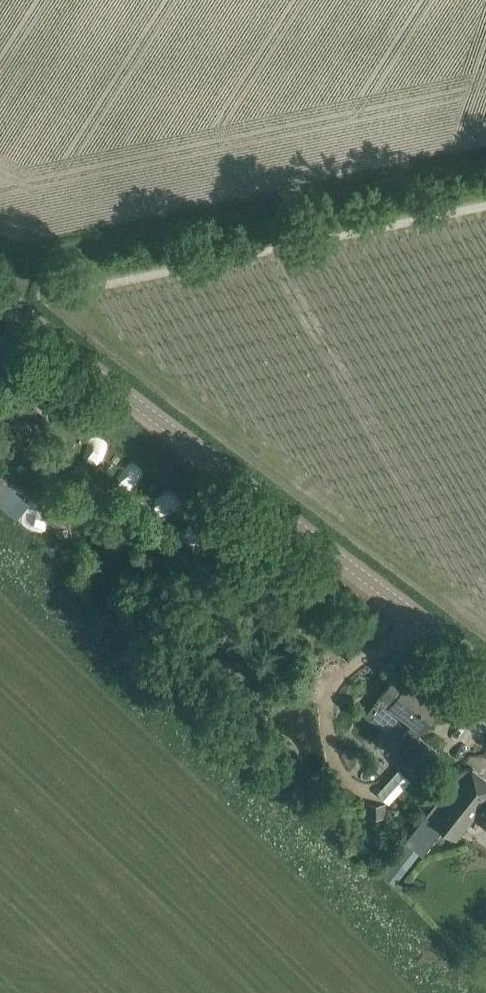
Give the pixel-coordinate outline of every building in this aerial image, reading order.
[(43,418),(39,421),(39,426),(43,429),(47,429),(51,426),(51,421),(47,418),(43,418)] [(20,494),(0,475),(0,503),(7,509),(20,494)] [(397,760),(417,776),(437,751),(418,736),(441,705),(409,680),(409,681),(396,670),(377,696),(378,697),(378,698),(379,699),(366,715),(388,733),(402,716),(412,724),(403,735),(412,742),(397,760)] [(375,790),(389,803),(411,777),(398,765),(375,790)] [(406,839),(408,841),(421,851),(422,851),(442,827),(455,838),(465,825),(476,811),(485,820),(485,778),(472,767),(463,768),(406,839)] [(367,803),(367,817),(386,817),(386,803),(367,803)]
